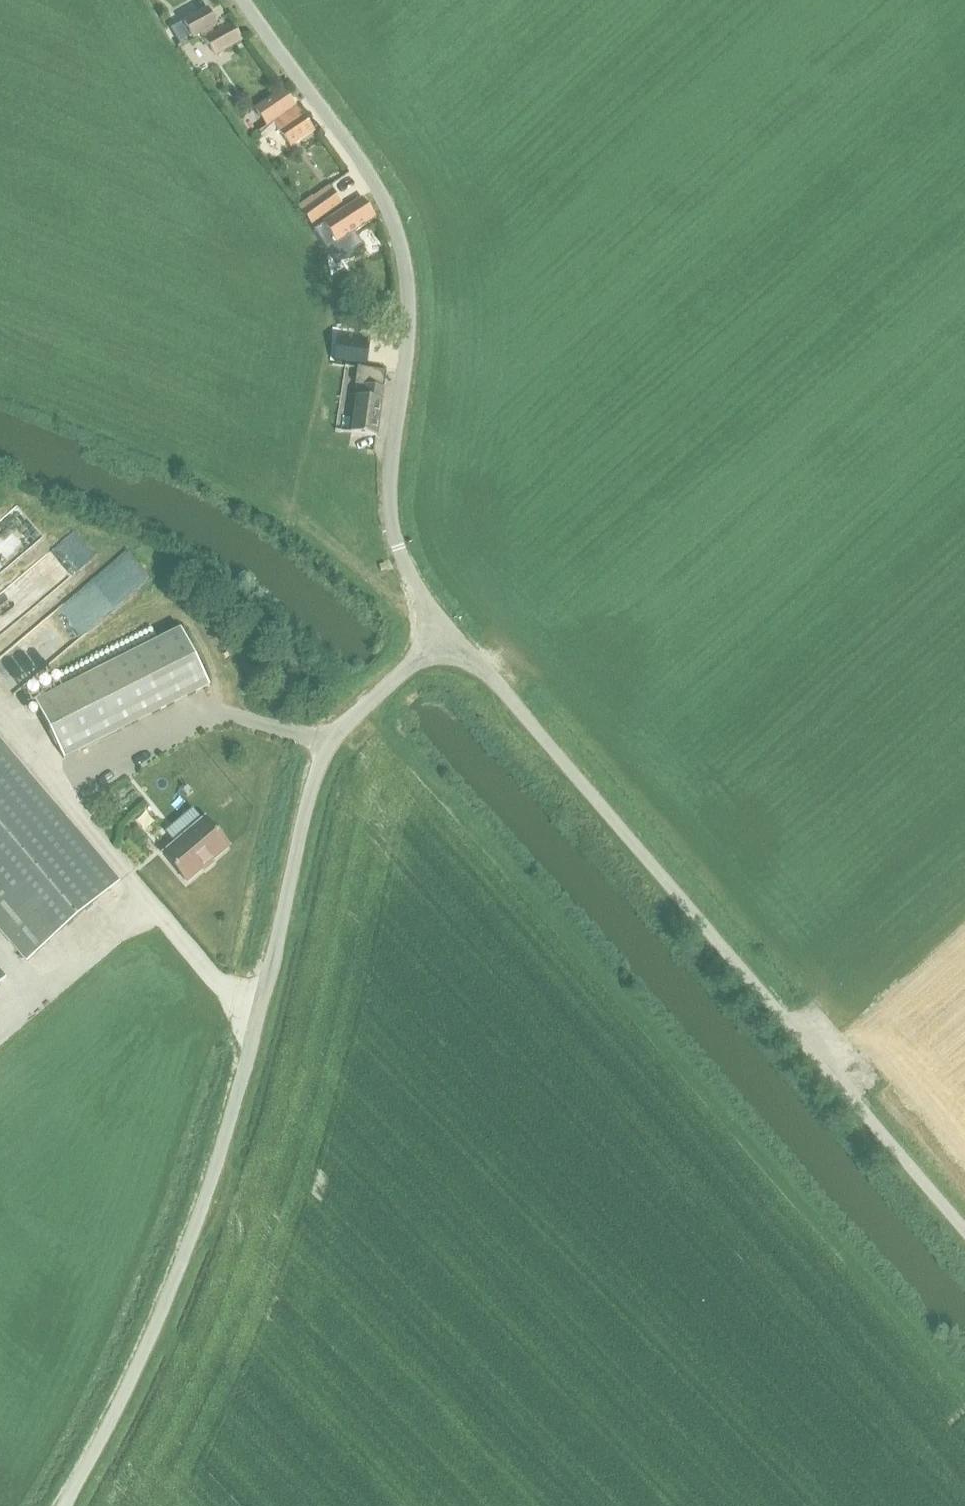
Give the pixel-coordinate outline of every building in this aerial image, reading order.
[(207,9),(172,30),(181,46),(200,35),(211,29),(216,25),(207,9)] [(215,57),(242,40),(231,24),(214,34),(211,29),(200,35),(203,40),(215,57)] [(282,91),(255,110),(267,127),(272,123),(295,106),(283,90),(282,91)] [(313,131),(295,106),(272,123),(277,130),(290,148),(313,131)] [(267,127),(259,133),(264,139),(277,130),(272,123),(267,127)] [(299,208),(299,209),(300,209),(312,225),(341,204),(328,187),(299,208)] [(323,225),(313,232),(335,265),(360,248),(351,234),(375,218),(361,198),(322,224),(323,225)] [(338,338),(335,362),(367,367),(371,343),(338,338)] [(358,386),(351,433),(376,437),(385,373),(357,368),(354,385),(358,386)] [(180,630),(64,688),(35,703),(63,759),(208,686),(180,630)] [(26,961),(119,882),(0,742),(0,930),(26,961)] [(213,863),(211,861),(228,847),(204,819),(162,854),(186,883),(203,868),(204,870),(213,863)]
